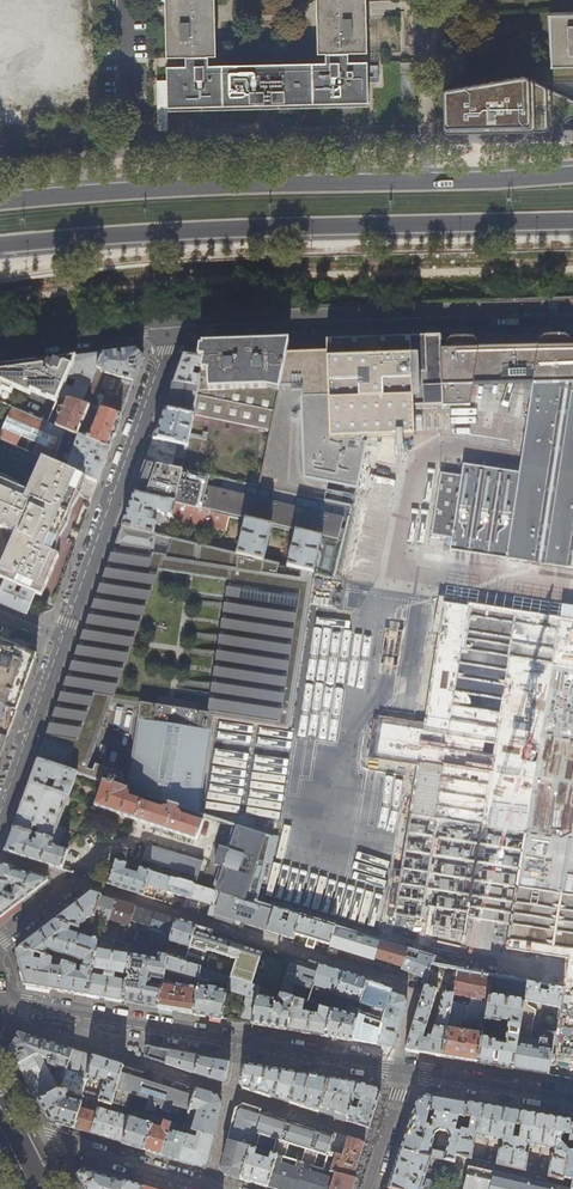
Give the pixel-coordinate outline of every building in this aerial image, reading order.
[(347,55),(362,55),(361,9),(361,0),(319,0),(319,13),(320,56),(324,56),(324,64),(209,67),(209,57),(213,57),(212,15),(211,0),(169,0),(170,58),(186,57),(186,66),(167,67),(168,108),(367,104),(366,64),(347,64),(347,55)] [(552,12),(553,63),(572,63),(572,12),(552,12)] [(452,93),(453,134),(523,132),(572,131),(572,101),(525,81),(452,93)] [(471,336),(410,338),(412,408),(468,408),(473,384),(479,349),(479,345),(477,342),(474,339),(471,336)] [(327,353),(287,354),(280,388),(259,488),(324,501),(328,482),(356,488),(365,443),(360,442),(362,437),(396,436),(396,446),(403,446),(403,436),(413,436),(412,408),(410,338),(327,341),(327,353)] [(197,353),(196,358),(203,359),(201,370),(201,373),(200,378),(198,388),(193,417),(164,412),(159,425),(154,440),(187,448),(184,461),(182,467),(181,471),(259,488),(280,388),(287,354),(290,342),(266,343),(234,344),(206,345),(197,346),(195,353),(197,353)] [(537,346),(531,383),(517,471),(465,464),(463,476),(442,473),(435,533),(455,537),(454,547),(572,567),(572,345),(537,346)] [(537,346),(520,347),(495,348),(479,349),(473,384),(490,384),(515,383),(531,383),(537,346)] [(106,353),(76,357),(66,380),(73,382),(70,390),(63,387),(58,398),(64,400),(81,405),(97,371),(105,374),(105,376),(123,381),(116,403),(102,398),(101,398),(101,397),(100,397),(99,397),(98,397),(98,398),(97,399),(98,400),(98,401),(99,401),(96,409),(121,417),(124,409),(136,375),(142,357),(136,350),(106,353)] [(203,359),(196,358),(197,353),(195,353),(185,353),(179,371),(175,382),(184,385),(198,388),(200,378),(193,377),(193,374),(194,374),(195,371),(194,371),(194,369),(201,370),(203,359)] [(0,366),(0,402),(6,405),(15,384),(32,392),(33,389),(57,400),(58,398),(63,387),(66,380),(76,357),(29,363),(0,366)] [(184,385),(175,382),(169,399),(164,412),(193,417),(198,388),(184,385)] [(110,449),(114,437),(121,417),(96,409),(81,405),(64,400),(62,403),(65,405),(55,427),(64,430),(78,436),(110,449)] [(0,402),(0,433),(12,408),(6,405),(0,402)] [(31,454),(52,463),(64,430),(55,427),(47,424),(12,408),(0,433),(0,441),(15,447),(22,431),(38,439),(31,454)] [(110,449),(78,436),(66,469),(83,476),(98,482),(103,468),(110,449)] [(187,448),(154,440),(150,451),(146,463),(181,471),(182,467),(173,465),(174,459),(184,461),(187,448)] [(0,441),(0,579),(5,581),(17,586),(20,587),(35,594),(41,597),(54,566),(58,556),(50,553),(65,520),(76,494),(83,476),(66,469),(52,463),(31,454),(15,447),(0,441)] [(181,471),(146,463),(139,479),(134,495),(175,505),(175,506),(229,518),(238,520),(238,519),(244,520),(271,527),(294,533),(321,539),(313,573),(336,579),(345,544),(352,506),(324,501),(259,488),(181,471)] [(175,505),(134,495),(129,508),(122,527),(153,534),(155,524),(159,525),(162,516),(226,530),(229,518),(175,506),(175,505)] [(271,527),(244,520),(236,555),(263,562),(271,527)] [(153,534),(122,527),(118,538),(116,544),(150,550),(149,552),(165,554),(164,557),(234,568),(276,573),(277,565),(263,562),(236,555),(153,534)] [(321,539),(294,533),(286,567),(300,570),(313,573),(321,539)] [(446,550),(446,538),(438,537),(438,550),(446,550)] [(220,632),(209,713),(208,717),(214,718),(288,731),(312,580),(300,570),(299,577),(276,573),(234,568),(164,557),(165,554),(149,552),(150,550),(116,544),(109,562),(104,578),(96,600),(89,619),(80,645),(51,724),(46,739),(73,749),(72,753),(68,764),(87,770),(91,759),(141,619),(153,586),(159,570),(227,579),(220,632)] [(5,581),(0,593),(0,603),(12,609),(26,615),(35,594),(20,587),(18,591),(21,592),(19,597),(17,595),(14,595),(17,586),(5,581)] [(16,713),(27,682),(36,657),(36,656),(0,640),(0,706),(16,713)] [(138,702),(136,719),(128,777),(126,790),(127,790),(168,803),(178,807),(197,813),(200,805),(213,731),(214,718),(208,717),(209,713),(138,702)] [(6,740),(11,726),(16,713),(0,706),(0,737),(6,740)] [(73,749),(46,739),(38,761),(77,774),(103,782),(121,788),(123,774),(94,765),(92,772),(87,770),(68,764),(72,753),(73,749)] [(77,774),(38,761),(34,772),(30,783),(45,788),(47,783),(50,784),(52,781),(54,781),(53,785),(55,786),(53,791),(68,797),(77,774)] [(389,797),(391,776),(376,775),(375,796),(389,797)] [(121,788),(103,782),(95,807),(196,840),(202,822),(181,815),(181,814),(179,812),(178,811),(177,811),(178,807),(168,803),(167,807),(165,807),(164,807),(162,808),(161,809),(128,798),(128,797),(128,795),(127,795),(126,793),(127,790),(126,790),(121,788)] [(45,788),(30,783),(21,807),(13,829),(32,835),(34,828),(39,830),(37,837),(38,837),(52,842),(59,844),(60,839),(54,837),(68,797),(53,791),(45,788)] [(32,835),(13,829),(9,840),(5,852),(35,862),(61,870),(62,869),(63,866),(67,851),(55,847),(51,845),(52,842),(38,837),(37,842),(34,841),(33,844),(29,843),(32,835)] [(126,866),(116,863),(109,885),(125,890),(143,895),(146,885),(150,873),(139,870),(138,874),(125,869),(126,866)] [(19,903),(48,881),(48,879),(0,865),(0,866),(0,918),(19,903)] [(171,877),(151,871),(150,873),(146,885),(154,888),(168,892),(185,898),(183,908),(187,909),(193,885),(178,880),(176,887),(168,884),(169,881),(173,882),(174,879),(170,878),(171,877)] [(154,888),(146,885),(143,895),(153,899),(155,893),(152,892),(154,888)] [(199,913),(201,903),(211,906),(207,916),(213,917),(219,893),(193,885),(187,909),(199,913)] [(96,894),(91,893),(75,906),(55,921),(71,926),(80,929),(81,924),(83,925),(87,922),(86,920),(94,917),(101,896),(96,894)] [(254,903),(219,893),(213,917),(226,922),(243,927),(247,925),(254,927),(266,931),(274,910),(254,903)] [(105,897),(101,896),(94,917),(101,920),(97,935),(99,935),(105,937),(116,901),(105,897)] [(124,903),(116,901),(105,937),(114,940),(117,932),(117,931),(116,930),(116,929),(112,928),(114,921),(126,925),(121,942),(123,943),(124,944),(136,907),(124,903)] [(144,910),(136,907),(124,944),(134,947),(140,949),(144,950),(148,936),(150,937),(156,913),(144,910)] [(286,913),(274,910),(266,931),(280,935),(293,939),(295,934),(299,918),(290,914),(287,923),(280,921),(281,915),(285,916),(286,913)] [(156,913),(150,937),(153,928),(162,931),(160,935),(163,936),(162,940),(161,940),(157,954),(159,955),(165,957),(168,945),(169,942),(176,919),(167,916),(156,913)] [(335,928),(299,918),(295,934),(313,940),(329,945),(335,928)] [(186,922),(176,919),(169,942),(189,947),(196,926),(186,922)] [(71,926),(55,921),(40,932),(20,948),(46,956),(48,950),(81,960),(79,967),(83,968),(92,971),(96,950),(98,943),(99,935),(97,935),(96,934),(94,941),(69,933),(71,926)] [(208,929),(196,926),(189,947),(188,951),(184,963),(200,968),(207,971),(212,953),(231,959),(225,977),(230,978),(252,985),(258,966),(263,968),(264,963),(259,961),(262,952),(246,947),(226,941),(212,936),(214,931),(208,929)] [(380,942),(335,928),(329,945),(327,953),(336,956),(338,948),(352,952),(375,959),(380,942)] [(123,943),(121,942),(114,940),(105,937),(99,935),(98,943),(122,947),(123,943)] [(153,938),(150,937),(148,936),(144,950),(152,953),(153,949),(146,946),(147,942),(152,944),(153,938)] [(406,950),(380,942),(375,959),(387,963),(401,968),(406,950)] [(188,951),(168,945),(165,957),(167,958),(184,963),(188,951)] [(46,956),(20,948),(16,951),(26,985),(54,990),(87,995),(92,971),(83,968),(82,974),(76,973),(77,966),(63,962),(62,969),(51,966),(52,958),(46,956)] [(87,995),(105,998),(123,1001),(132,956),(96,950),(92,971),(87,995)] [(434,959),(406,950),(401,968),(401,969),(413,974),(427,979),(432,965),(434,959)] [(132,955),(132,956),(123,1001),(140,1004),(158,1007),(160,996),(146,993),(148,983),(162,985),(167,958),(165,957),(159,955),(158,960),(132,955)] [(184,963),(167,958),(162,985),(160,996),(158,1007),(175,1010),(194,1014),(197,988),(170,983),(172,974),(198,980),(200,968),(184,963)] [(305,964),(291,960),(280,994),(294,999),(299,1000),(302,992),(294,989),(297,981),(313,987),(321,965),(309,961),(308,965),(305,964)] [(333,969),(321,965),(313,987),(308,1003),(314,1005),(332,1011),(335,999),(336,996),(344,972),(333,969)] [(458,970),(432,965),(427,979),(410,1035),(406,1050),(424,1053),(442,1056),(453,995),(444,992),(432,1038),(430,1037),(429,1040),(423,1038),(437,990),(429,988),(431,981),(455,987),(458,970)] [(226,999),(227,995),(228,991),(230,978),(207,971),(200,968),(198,980),(197,988),(194,1014),(206,1016),(222,1018),(226,999)] [(465,972),(458,970),(455,987),(453,995),(442,1056),(460,1059),(477,1062),(482,1037),(483,1031),(484,1025),(477,1024),(476,1033),(460,1030),(462,1021),(471,1023),(477,1021),(484,1022),(485,1019),(489,995),(491,986),(493,977),(465,972)] [(356,976),(344,972),(336,996),(363,1003),(369,980),(356,976)] [(491,986),(527,992),(528,983),(493,977),(491,986)] [(252,985),(230,978),(228,991),(246,996),(244,1010),(231,1007),(228,1019),(235,1021),(252,1024),(259,988),(252,985)] [(379,983),(369,980),(363,1003),(360,1010),(351,1041),(363,1043),(376,1045),(384,1021),(363,1014),(366,1004),(387,1010),(392,994),(390,993),(386,991),(385,989),(384,987),(384,986),(384,985),(379,983)] [(540,993),(541,986),(528,983),(527,992),(525,1001),(513,1068),(530,1071),(548,1074),(556,1032),(547,1031),(546,1037),(545,1037),(544,1037),(543,1037),(542,1037),(541,1039),(540,1039),(531,1038),(536,1010),(528,1005),(528,1003),(561,1010),(565,990),(550,987),(549,992),(547,992),(546,994),(540,993)] [(259,987),(259,988),(252,1024),(269,1026),(287,1030),(294,999),(280,994),(277,1001),(280,1003),(280,1005),(275,1006),(273,1004),(274,1001),(274,1000),(274,999),(267,998),(267,997),(268,992),(268,989),(259,987)] [(404,998),(392,994),(387,1010),(384,1021),(376,1045),(385,1046),(393,1048),(403,1014),(406,1003),(404,998)] [(525,1001),(489,995),(485,1019),(494,1021),(494,1022),(501,1023),(501,1020),(509,1021),(505,1043),(500,1043),(501,1040),(492,1038),(491,1039),(482,1037),(477,1062),(495,1065),(513,1068),(525,1001)] [(299,1000),(294,999),(287,1030),(305,1033),(325,1036),(332,1011),(314,1005),(314,1014),(303,1012),(304,1002),(299,1000)] [(335,999),(332,1011),(325,1036),(337,1038),(351,1041),(360,1010),(350,1007),(348,1014),(340,1012),(342,1007),(338,1006),(340,1001),(335,999)] [(11,1051),(38,1101),(60,1090),(72,1050),(52,1043),(18,1032),(10,1049),(11,1051)] [(149,1058),(166,1064),(170,1051),(162,1049),(148,1047),(145,1057),(149,1058)] [(82,1096),(83,1091),(87,1080),(93,1056),(81,1052),(72,1050),(60,1090),(82,1096)] [(185,1053),(170,1051),(166,1064),(180,1068),(195,1073),(199,1057),(200,1056),(185,1053)] [(83,1091),(82,1096),(84,1097),(101,1102),(111,1105),(123,1066),(105,1060),(93,1056),(87,1080),(95,1083),(101,1079),(104,1080),(106,1081),(101,1097),(98,1097),(99,1096),(83,1091)] [(214,1060),(199,1057),(195,1073),(210,1078),(221,1081),(226,1078),(228,1071),(229,1062),(214,1060)] [(282,1071),(244,1065),(242,1076),(240,1083),(243,1089),(271,1097),(272,1094),(273,1095),(287,1099),(286,1102),(290,1104),(299,1074),(282,1071)] [(135,1070),(123,1066),(111,1105),(118,1108),(126,1110),(131,1095),(135,1096),(135,1097),(148,1101),(155,1076),(135,1070)] [(314,1077),(299,1074),(290,1104),(304,1108),(318,1113),(328,1079),(314,1077)] [(180,1084),(155,1076),(148,1101),(144,1115),(146,1116),(154,1119),(165,1122),(169,1108),(185,1113),(184,1115),(188,1116),(190,1109),(196,1089),(180,1084)] [(343,1082),(328,1079),(318,1113),(332,1117),(347,1122),(352,1105),(353,1102),(358,1084),(343,1082)] [(365,1086),(358,1084),(353,1102),(359,1103),(358,1107),(352,1105),(347,1122),(356,1125),(369,1129),(372,1118),(380,1095),(375,1087),(365,1086)] [(206,1092),(196,1089),(190,1109),(198,1111),(192,1130),(199,1133),(213,1137),(216,1121),(220,1104),(216,1096),(206,1092)] [(82,1096),(60,1090),(38,1101),(48,1121),(74,1128),(84,1097),(82,1096)] [(427,1096),(425,1096),(417,1100),(405,1136),(400,1150),(419,1155),(423,1137),(418,1136),(418,1134),(419,1134),(420,1134),(421,1133),(421,1132),(422,1132),(422,1131),(424,1131),(425,1126),(429,1111),(432,1097),(427,1096)] [(101,1102),(84,1097),(74,1128),(91,1134),(99,1109),(101,1102)] [(458,1117),(464,1118),(467,1103),(449,1100),(432,1097),(429,1111),(435,1112),(432,1127),(425,1126),(424,1131),(423,1137),(419,1155),(430,1157),(444,1161),(453,1163),(455,1156),(461,1130),(455,1129),(458,1117)] [(481,1105),(467,1103),(464,1118),(472,1119),(470,1130),(468,1131),(461,1130),(455,1156),(471,1159),(475,1136),(489,1138),(494,1107),(481,1105)] [(329,1153),(333,1139),(326,1136),(317,1133),(294,1126),(280,1122),(263,1116),(260,1116),(262,1110),(242,1104),(235,1108),(231,1125),(227,1141),(250,1148),(253,1149),(257,1135),(273,1140),(269,1154),(271,1155),(277,1157),(283,1158),(287,1144),(303,1149),(299,1163),(303,1164),(314,1167),(318,1154),(328,1157),(328,1156),(329,1153)] [(506,1110),(494,1107),(489,1138),(503,1141),(502,1149),(501,1148),(498,1150),(496,1165),(511,1169),(515,1140),(513,1139),(514,1130),(517,1130),(520,1112),(506,1110)] [(133,1112),(126,1110),(118,1108),(116,1114),(99,1109),(91,1134),(123,1143),(133,1112)] [(137,1113),(133,1112),(123,1143),(144,1149),(154,1119),(146,1116),(144,1122),(139,1121),(138,1124),(134,1123),(137,1113)] [(533,1114),(520,1112),(517,1130),(520,1131),(519,1140),(515,1140),(511,1169),(525,1172),(528,1156),(527,1153),(526,1153),(527,1145),(541,1148),(546,1116),(533,1114)] [(559,1119),(546,1116),(541,1148),(554,1150),(554,1156),(553,1156),(552,1156),(552,1157),(551,1157),(548,1177),(563,1180),(563,1179),(568,1151),(560,1143),(561,1138),(565,1136),(570,1136),(572,1121),(559,1119)] [(165,1122),(154,1119),(144,1149),(161,1155),(171,1124),(165,1122)] [(186,1122),(178,1120),(176,1126),(179,1127),(184,1128),(186,1122)] [(572,1121),(570,1136),(568,1151),(563,1179),(572,1181),(571,1188),(572,1188),(572,1121)] [(176,1126),(171,1124),(161,1155),(178,1160),(186,1136),(178,1133),(179,1127),(176,1126)] [(191,1133),(187,1132),(186,1136),(178,1160),(202,1167),(207,1164),(209,1154),(213,1137),(199,1133),(198,1139),(190,1136),(191,1133)] [(341,1136),(335,1134),(333,1139),(329,1153),(341,1156),(347,1138),(341,1136)] [(355,1140),(347,1138),(341,1156),(329,1153),(328,1156),(335,1158),(333,1165),(326,1163),(324,1171),(335,1174),(336,1173),(353,1179),(358,1163),(364,1143),(355,1140)] [(250,1148),(227,1141),(224,1156),(221,1168),(225,1174),(240,1179),(247,1157),(242,1156),(244,1150),(249,1151),(250,1148)] [(253,1149),(250,1148),(249,1151),(247,1157),(240,1179),(267,1187),(277,1157),(271,1155),(269,1161),(254,1157),(257,1150),(253,1149)] [(400,1150),(395,1167),(388,1188),(390,1188),(438,1188),(439,1183),(427,1180),(425,1188),(421,1187),(430,1157),(419,1155),(400,1150)] [(444,1161),(439,1183),(438,1188),(567,1188),(561,1188),(563,1180),(548,1177),(525,1172),(511,1169),(496,1165),(482,1162),(475,1160),(471,1159),(455,1156),(453,1163),(444,1161)] [(277,1157),(267,1187),(274,1188),(296,1188),(301,1170),(303,1164),(299,1163),(298,1163),(296,1169),(286,1166),(287,1160),(283,1158),(277,1157)] [(84,1169),(77,1175),(85,1188),(123,1188),(125,1182),(84,1169)] [(301,1170),(296,1188),(331,1188),(335,1174),(324,1171),(322,1170),(321,1176),(301,1170)] [(335,1174),(331,1188),(352,1188),(355,1180),(353,1179),(336,1173),(335,1174)]
